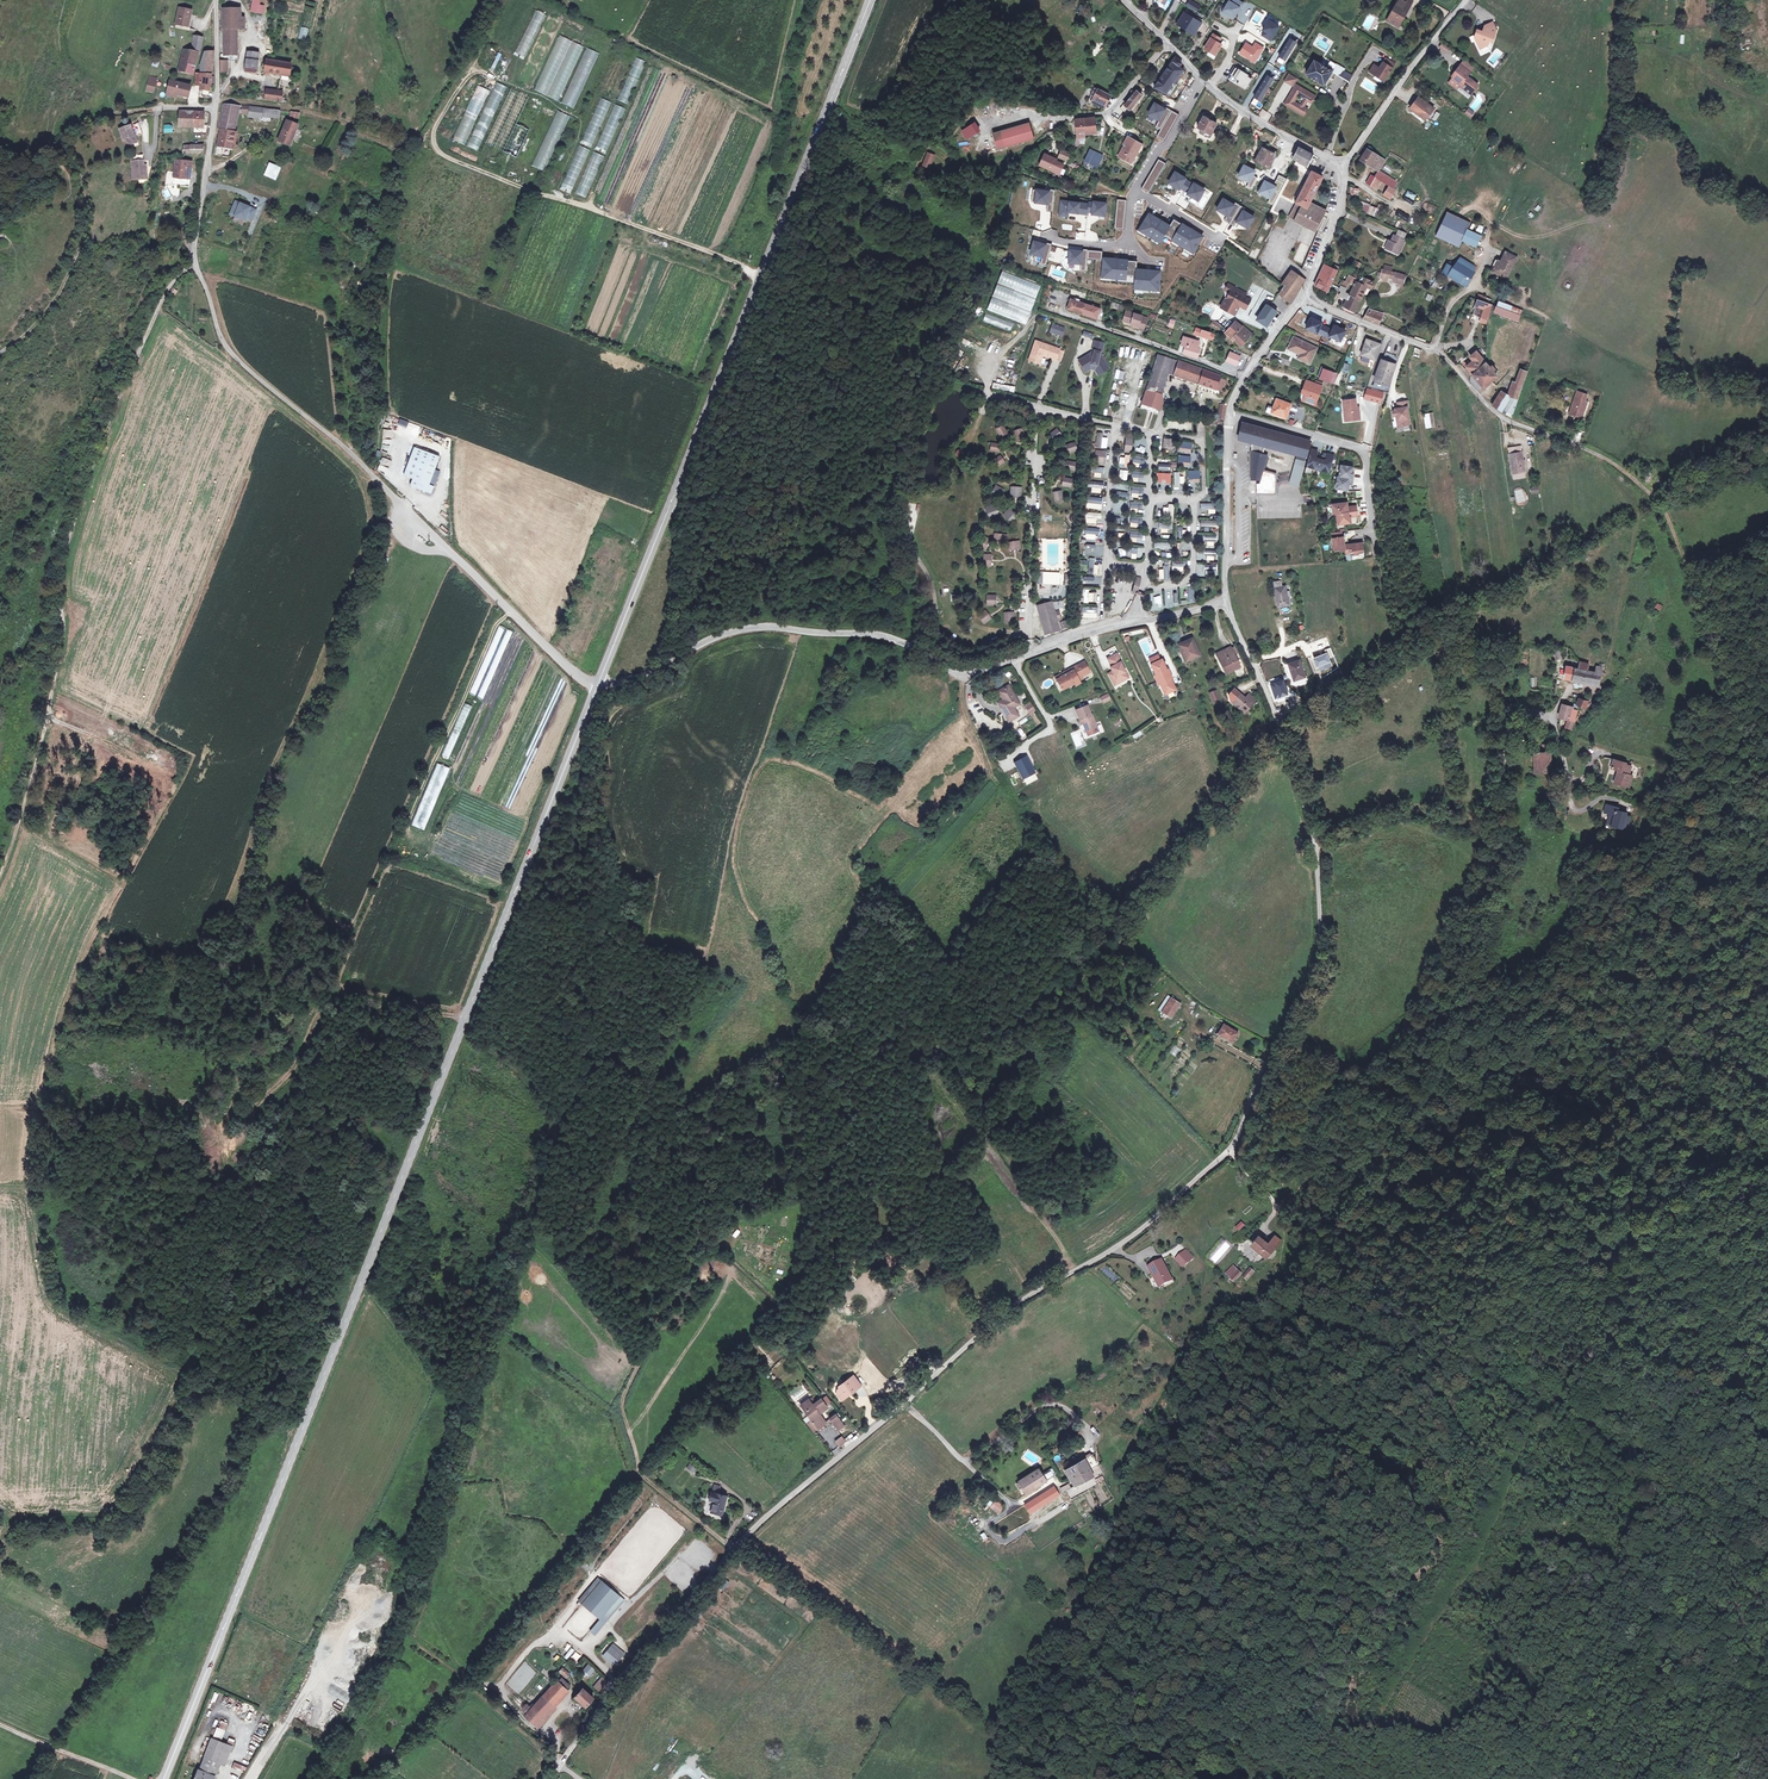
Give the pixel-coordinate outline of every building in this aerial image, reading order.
[(251,12),(262,14),(264,7),(259,6),(260,0),(253,0),(251,12)] [(1187,5),(1197,11),(1200,6),(1190,0),(1187,5)] [(1223,11),(1233,17),(1237,11),(1240,7),(1241,7),(1244,2),(1240,0),(1230,0),(1223,11)] [(1397,1),(1398,3),(1389,18),(1399,23),(1413,0),(1397,0),(1397,1)] [(1195,32),(1201,22),(1200,21),(1202,18),(1186,8),(1178,22),(1195,32)] [(528,18),(530,18),(514,55),(526,60),(544,14),(532,9),(528,18)] [(188,26),(190,11),(179,10),(176,25),(188,26)] [(225,10),(225,33),(225,55),(237,55),(237,35),(237,30),(238,30),(238,29),(239,19),(239,10),(225,10)] [(1265,30),(1262,34),(1271,39),(1280,25),(1269,19),(1263,29),(1265,30)] [(1494,22),(1486,25),(1487,28),(1483,31),(1477,29),(1476,35),(1479,36),(1478,41),(1482,50),(1491,46),(1492,42),(1496,42),(1497,36),(1495,36),(1497,30),(1496,27),(1495,24),(1494,22)] [(298,39),(306,40),(308,29),(301,27),(298,39)] [(1214,33),(1205,47),(1216,54),(1222,44),(1218,41),(1220,37),(1214,33)] [(557,36),(536,91),(560,101),(582,45),(557,36)] [(197,55),(200,42),(200,39),(191,37),(190,40),(189,44),(188,51),(188,54),(196,55),(197,55)] [(261,38),(251,37),(247,71),(257,72),(261,38)] [(1285,61),(1296,42),(1290,39),(1279,57),(1285,61)] [(1447,46),(1441,41),(1438,45),(1444,50),(1447,46)] [(1254,47),(1247,43),(1241,53),(1255,62),(1264,48),(1257,43),(1254,47)] [(586,44),(562,103),(575,108),(599,49),(586,44)] [(202,64),(211,66),(215,50),(206,51),(202,61),(202,64)] [(1316,54),(1309,50),(1306,54),(1314,59),(1316,54)] [(196,55),(188,54),(182,53),(178,70),(192,73),(196,55)] [(491,68),(494,69),(501,55),(498,53),(491,68)] [(629,105),(644,61),(634,57),(619,101),(629,105)] [(1394,62),(1385,57),(1380,66),(1381,66),(1380,67),(1373,64),(1369,71),(1375,75),(1376,73),(1384,77),(1385,78),(1394,62)] [(1183,62),(1175,58),(1155,86),(1167,93),(1171,89),(1173,91),(1175,88),(1172,86),(1173,83),(1175,84),(1184,69),(1180,66),(1183,63),(1183,62)] [(278,61),(267,59),(265,71),(290,76),(292,63),(278,61)] [(1327,67),(1314,59),(1305,74),(1325,85),(1332,72),(1349,82),(1353,75),(1345,70),(1346,69),(1346,68),(1335,62),(1331,67),(1328,65),(1327,67)] [(1470,67),(1461,60),(1458,64),(1467,71),(1470,67)] [(1458,64),(1452,71),(1454,72),(1446,81),(1455,88),(1457,85),(1468,93),(1475,84),(1464,76),(1468,72),(1467,71),(1458,64)] [(1239,72),(1238,70),(1239,69),(1234,66),(1231,69),(1233,71),(1231,75),(1239,80),(1237,83),(1246,89),(1252,79),(1247,76),(1248,74),(1241,70),(1239,72)] [(209,84),(212,84),(213,77),(210,77),(210,72),(201,71),(200,76),(200,77),(198,88),(197,98),(207,99),(209,84)] [(1290,73),(1286,80),(1294,85),(1298,77),(1290,73)] [(1254,96),(1260,100),(1274,78),(1268,74),(1254,96)] [(170,81),(167,95),(175,97),(176,93),(188,96),(190,85),(170,81)] [(146,91),(153,93),(155,84),(153,83),(148,82),(146,91)] [(495,82),(468,147),(479,152),(506,86),(495,82)] [(1084,91),(1090,95),(1094,87),(1088,83),(1084,91)] [(1308,98),(1313,101),(1316,95),(1297,84),(1287,103),(1305,113),(1309,107),(1305,105),(1308,98)] [(466,145),(488,90),(476,85),(454,140),(466,145)] [(1097,88),(1094,87),(1090,95),(1087,101),(1097,106),(1098,104),(1091,101),(1097,88)] [(1110,95),(1097,88),(1091,101),(1098,104),(1106,108),(1111,103),(1107,102),(1110,95)] [(1143,94),(1138,90),(1125,105),(1123,104),(1120,108),(1127,113),(1143,94)] [(1432,108),(1417,97),(1408,108),(1423,120),(1432,108)] [(592,148),(610,102),(599,98),(581,144),(592,148)] [(1166,109),(1155,102),(1149,113),(1160,119),(1156,125),(1161,128),(1157,135),(1165,140),(1179,113),(1167,106),(1166,109)] [(218,129),(219,129),(233,131),(235,112),(249,113),(249,115),(255,116),(262,116),(263,108),(229,104),(220,104),(218,129)] [(595,149),(606,154),(625,109),(614,104),(595,149)] [(280,110),(263,108),(262,116),(279,118),(280,110)] [(178,125),(190,126),(192,111),(192,110),(180,110),(178,125)] [(569,115),(556,110),(531,170),(544,175),(569,115)] [(192,111),(190,126),(201,127),(203,113),(192,111)] [(1217,122),(1204,115),(1198,125),(1201,127),(1211,132),(1211,133),(1217,122)] [(1096,117),(1086,118),(1087,131),(1097,130),(1096,117)] [(1087,131),(1086,118),(1076,119),(1076,132),(1077,132),(1078,138),(1087,138),(1088,136),(1087,131)] [(298,125),(288,121),(279,141),(291,145),(298,125)] [(138,122),(126,126),(121,127),(118,128),(121,139),(125,138),(128,144),(136,141),(134,136),(141,134),(138,122)] [(1036,139),(1030,123),(1002,133),(1007,149),(1036,139)] [(981,132),(976,125),(969,130),(974,137),(981,132)] [(1211,132),(1201,127),(1199,130),(1209,136),(1211,132)] [(233,131),(219,129),(216,155),(229,156),(231,154),(234,131),(233,131)] [(974,137),(969,130),(964,133),(969,141),(974,137)] [(1233,134),(1228,132),(1224,140),(1228,143),(1233,134)] [(1007,149),(1002,133),(995,135),(1000,151),(1007,149)] [(1068,139),(1061,134),(1057,139),(1065,145),(1068,139)] [(1237,137),(1233,134),(1228,143),(1232,145),(1237,137)] [(1141,142),(1129,136),(1121,150),(1127,153),(1124,157),(1131,161),(1141,142)] [(1297,145),(1292,142),(1289,147),(1294,150),(1297,145)] [(186,154),(187,144),(181,143),(179,153),(186,154)] [(198,156),(199,146),(187,144),(186,154),(198,156)] [(560,190),(571,194),(589,150),(578,145),(560,190)] [(1276,153),(1263,146),(1256,159),(1268,166),(1276,153)] [(1314,154),(1299,146),(1294,157),(1296,158),(1308,166),(1314,154)] [(1386,159),(1368,148),(1361,158),(1380,170),(1386,159)] [(1073,154),(1063,149),(1059,156),(1070,161),(1073,154)] [(1103,157),(1090,149),(1085,159),(1098,166),(1103,157)] [(936,153),(929,151),(923,164),(930,167),(936,153)] [(143,165),(141,152),(133,153),(133,160),(130,160),(132,178),(144,177),(144,173),(147,172),(146,165),(143,165)] [(586,198),(604,157),(593,152),(575,193),(586,198)] [(1065,163),(1054,158),(1055,157),(1046,153),(1041,165),(1050,168),(1061,173),(1065,163)] [(190,179),(193,162),(176,158),(173,175),(190,179)] [(1167,162),(1159,158),(1143,187),(1150,191),(1167,162)] [(281,167),(271,163),(266,174),(276,178),(281,167)] [(1313,171),(1312,170),(1296,201),(1302,204),(1295,218),(1314,229),(1322,212),(1323,209),(1309,202),(1322,176),(1313,171)] [(1400,181),(1381,170),(1377,177),(1372,174),(1367,183),(1375,187),(1380,180),(1390,185),(1385,194),(1392,198),(1397,188),(1396,188),(1400,181)] [(1186,178),(1176,171),(1169,182),(1180,188),(1180,187),(1189,192),(1188,193),(1198,200),(1205,189),(1194,182),(1194,183),(1186,178)] [(1274,180),(1283,184),(1287,176),(1279,172),(1274,180)] [(173,175),(171,184),(188,187),(190,179),(173,175)] [(1350,195),(1358,196),(1359,188),(1351,187),(1350,195)] [(1050,191),(1033,189),(1032,201),(1048,203),(1047,210),(1052,211),(1055,189),(1050,188),(1050,191)] [(1118,198),(1115,227),(1124,228),(1127,199),(1118,198)] [(1234,204),(1224,198),(1218,208),(1228,214),(1225,219),(1235,225),(1238,220),(1248,227),(1254,216),(1244,210),(1246,207),(1236,201),(1234,204)] [(1089,203),(1070,200),(1070,202),(1062,201),(1060,210),(1069,211),(1069,209),(1071,209),(1071,211),(1088,214),(1088,212),(1093,212),(1093,213),(1105,214),(1107,202),(1094,201),(1089,201),(1089,203)] [(1367,202),(1363,200),(1360,206),(1364,207),(1363,211),(1374,215),(1377,209),(1367,204),(1367,202)] [(246,219),(247,217),(253,219),(257,209),(236,201),(231,213),(246,219)] [(1136,201),(1134,211),(1143,214),(1146,203),(1136,201)] [(1302,204),(1296,201),(1289,215),(1295,218),(1302,204)] [(1384,211),(1377,209),(1374,215),(1381,218),(1384,211)] [(1467,229),(1470,222),(1447,211),(1436,235),(1458,246),(1462,239),(1475,246),(1480,235),(1467,229)] [(1158,218),(1150,213),(1140,229),(1160,241),(1165,235),(1193,251),(1203,235),(1195,230),(1190,239),(1186,236),(1191,228),(1174,218),(1170,225),(1162,220),(1157,228),(1153,226),(1158,218)] [(1162,220),(1158,218),(1153,226),(1157,228),(1162,220)] [(1195,230),(1191,228),(1186,236),(1190,239),(1195,230)] [(1406,232),(1399,229),(1397,235),(1394,234),(1392,240),(1389,238),(1385,247),(1399,253),(1405,239),(1404,238),(1406,232)] [(1046,244),(1035,241),(1031,253),(1043,256),(1041,263),(1046,264),(1052,243),(1047,242),(1046,244)] [(1293,260),(1302,264),(1310,246),(1301,243),(1293,260)] [(341,256),(350,259),(354,248),(346,245),(341,256)] [(1082,250),(1071,249),(1070,262),(1081,263),(1081,270),(1086,270),(1087,258),(1102,259),(1103,251),(1088,249),(1088,248),(1083,248),(1082,250)] [(1523,261),(1512,255),(1506,264),(1503,263),(1497,273),(1511,281),(1523,261)] [(1115,258),(1105,257),(1103,276),(1136,279),(1135,287),(1159,289),(1161,270),(1151,270),(1150,279),(1146,279),(1147,269),(1137,268),(1138,260),(1119,258),(1118,268),(1114,268),(1115,258)] [(1459,260),(1473,269),(1475,265),(1461,257),(1459,260)] [(1471,273),(1473,269),(1459,260),(1455,266),(1448,262),(1443,272),(1468,287),(1475,276),(1471,273)] [(1318,278),(1332,283),(1340,263),(1336,261),(1335,265),(1330,263),(1330,264),(1325,262),(1318,278)] [(1385,268),(1383,267),(1381,275),(1394,279),(1394,280),(1402,283),(1405,274),(1402,273),(1394,270),(1385,268)] [(1289,274),(1283,270),(1276,278),(1282,283),(1289,274)] [(1301,277),(1292,270),(1289,274),(1282,283),(1284,285),(1279,293),(1290,301),(1302,284),(1298,281),(1301,277)] [(1001,271),(987,311),(1027,324),(1040,285),(1001,271)] [(1342,285),(1351,290),(1353,285),(1356,285),(1360,280),(1359,280),(1352,276),(1350,275),(1347,281),(1344,280),(1342,285)] [(1360,282),(1354,296),(1361,300),(1367,286),(1372,288),(1374,282),(1364,277),(1361,283),(1360,282)] [(1332,283),(1318,278),(1315,285),(1329,291),(1332,283)] [(355,287),(362,289),(364,282),(357,280),(355,287)] [(1349,294),(1351,290),(1342,285),(1341,285),(1340,288),(1339,289),(1342,290),(1340,296),(1347,299),(1344,307),(1355,312),(1361,300),(1354,296),(1349,294)] [(1246,308),(1251,299),(1246,296),(1247,293),(1233,286),(1232,288),(1227,297),(1226,297),(1221,306),(1234,314),(1239,304),(1246,308)] [(1082,313),(1085,303),(1071,299),(1067,309),(1082,313)] [(1492,304),(1477,299),(1475,305),(1479,307),(1490,311),(1492,304)] [(1100,308),(1085,303),(1082,313),(1097,318),(1100,308)] [(1276,310),(1270,306),(1265,313),(1271,317),(1276,310)] [(1521,314),(1496,306),(1494,311),(1518,320),(1521,314)] [(1490,311),(1479,307),(1477,316),(1481,317),(1480,320),(1487,324),(1487,320),(1490,311)] [(1141,314),(1125,310),(1123,321),(1132,323),(1139,324),(1138,327),(1144,328),(1146,317),(1141,316),(1141,314)] [(1384,315),(1374,311),(1372,314),(1368,311),(1364,319),(1380,325),(1384,315)] [(1010,332),(1013,324),(988,314),(985,322),(1010,332)] [(1213,320),(1210,325),(1218,331),(1221,326),(1213,320)] [(1241,326),(1236,321),(1227,330),(1233,338),(1240,345),(1250,331),(1242,325),(1241,326)] [(1065,328),(1052,324),(1049,332),(1055,334),(1056,330),(1063,333),(1065,328)] [(1211,333),(1202,330),(1200,335),(1208,338),(1211,333)] [(1197,341),(1182,336),(1180,343),(1184,345),(1182,351),(1197,356),(1199,348),(1196,346),(1197,341)] [(1317,347),(1294,337),(1289,348),(1301,353),(1299,358),(1310,363),(1317,347)] [(1102,342),(1092,340),(1090,350),(1092,350),(1091,351),(1076,361),(1081,369),(1088,365),(1095,366),(1100,374),(1108,368),(1098,352),(1100,352),(1102,342)] [(1381,346),(1367,340),(1361,354),(1371,358),(1371,360),(1374,362),(1381,346)] [(1060,349),(1036,341),(1029,359),(1037,363),(1037,362),(1040,354),(1043,355),(1056,360),(1056,359),(1060,350),(1060,349)] [(1473,374),(1486,362),(1487,356),(1481,348),(1472,356),(1474,360),(1467,367),(1473,374)] [(1241,356),(1231,352),(1227,360),(1237,365),(1241,356)] [(953,354),(947,365),(954,369),(960,358),(953,354)] [(1178,361),(1158,354),(1146,390),(1161,395),(1168,373),(1173,375),(1178,361)] [(1352,368),(1355,363),(1348,359),(1345,363),(1352,368)] [(1198,368),(1178,361),(1173,375),(1215,389),(1218,378),(1219,376),(1198,368)] [(1395,365),(1383,361),(1377,379),(1388,383),(1395,365)] [(1490,368),(1486,362),(1473,374),(1471,376),(1470,380),(1478,391),(1479,391),(1480,390),(1483,390),(1486,388),(1484,386),(1497,375),(1494,372),(1496,369),(1494,366),(1491,369),(1490,368)] [(1095,366),(1088,365),(1081,369),(1083,372),(1089,368),(1094,369),(1098,375),(1100,374),(1095,366)] [(1114,375),(1123,376),(1124,367),(1115,366),(1114,375)] [(1336,372),(1326,368),(1322,377),(1332,380),(1336,372)] [(1529,372),(1522,369),(1518,380),(1525,382),(1529,372)] [(1225,380),(1218,378),(1215,389),(1221,391),(1225,380)] [(1323,386),(1307,379),(1303,389),(1307,391),(1306,394),(1304,399),(1315,404),(1323,386)] [(1518,380),(1515,379),(1510,392),(1520,395),(1525,382),(1518,380)] [(1510,392),(1499,388),(1493,405),(1503,412),(1507,415),(1513,417),(1520,395),(1510,392)] [(1161,395),(1146,390),(1140,408),(1159,415),(1163,404),(1159,402),(1161,395)] [(1387,395),(1376,391),(1373,408),(1377,409),(1376,415),(1382,417),(1384,410),(1387,395)] [(1345,412),(1348,411),(1349,420),(1361,419),(1360,409),(1357,409),(1356,398),(1343,399),(1345,412)] [(1587,402),(1574,398),(1569,414),(1581,419),(1587,402)] [(1289,404),(1278,399),(1274,408),(1272,412),(1284,417),(1289,404)] [(1408,408),(1407,402),(1397,403),(1398,409),(1395,410),(1395,411),(1392,411),(1393,417),(1396,417),(1396,422),(1397,428),(1410,426),(1407,408),(1408,408)] [(1272,412),(1274,408),(1269,405),(1266,412),(1271,414),(1272,412)] [(1433,412),(1424,413),(1427,427),(1435,425),(1433,412)] [(397,418),(395,423),(406,428),(408,423),(397,418)] [(1252,441),(1266,444),(1307,456),(1311,440),(1245,422),(1241,437),(1252,441)] [(1006,431),(1002,425),(996,429),(1001,435),(1006,431)] [(1024,434),(1022,428),(1015,431),(1018,437),(1024,434)] [(1061,434),(1057,429),(1051,433),(1056,439),(1061,434)] [(1107,438),(1103,438),(1103,433),(1096,433),(1096,448),(1107,448),(1107,438)] [(1125,452),(1133,452),(1132,434),(1125,435),(1125,452)] [(1173,447),(1181,448),(1181,442),(1164,440),(1163,449),(1173,450),(1173,447)] [(1252,450),(1264,453),(1266,444),(1252,441),(1252,450)] [(1077,449),(1075,442),(1068,444),(1069,451),(1077,449)] [(1521,449),(1520,443),(1508,445),(1511,470),(1525,469),(1523,449),(1521,449)] [(439,456),(414,446),(403,474),(412,478),(409,484),(430,493),(437,476),(432,474),(434,469),(439,456)] [(1312,448),(1307,465),(1313,467),(1329,472),(1334,455),(1328,453),(1323,452),(1322,456),(1321,458),(1319,458),(1319,455),(1320,454),(1317,453),(1318,450),(1312,448)] [(956,451),(957,458),(965,456),(964,449),(956,451)] [(1105,465),(1106,451),(1095,450),(1094,457),(1098,457),(1097,464),(1105,465)] [(1264,453),(1252,450),(1252,478),(1261,478),(1264,469),(1268,454),(1264,453)] [(1003,462),(999,456),(993,460),(997,466),(1003,462)] [(1130,457),(1120,456),(1119,465),(1129,466),(1130,457)] [(380,463),(389,467),(391,461),(383,457),(380,463)] [(1144,464),(1145,458),(1133,457),(1133,467),(1139,467),(1139,464),(1144,464)] [(1178,458),(1177,468),(1189,468),(1190,458),(1178,458)] [(1304,465),(1295,463),(1290,483),(1298,485),(1304,465)] [(386,474),(389,468),(380,464),(377,470),(386,474)] [(1341,465),(1340,476),(1338,476),(1336,487),(1344,489),(1349,488),(1350,483),(1353,484),(1353,478),(1354,473),(1353,473),(1354,467),(1341,465)] [(1093,467),(1092,477),(1102,478),(1103,467),(1093,467)] [(1276,473),(1264,469),(1261,478),(1260,482),(1257,482),(1257,492),(1275,492),(1276,473)] [(1128,479),(1129,471),(1119,470),(1118,478),(1128,479)] [(1132,471),(1131,477),(1142,479),(1144,473),(1132,471)] [(1195,476),(1195,473),(1189,472),(1188,482),(1198,484),(1199,477),(1195,476)] [(1073,479),(1065,478),(1064,485),(1071,486),(1073,479)] [(1089,493),(1102,495),(1103,481),(1090,480),(1089,493)] [(1003,489),(996,485),(991,494),(998,498),(1003,489)] [(1138,498),(1138,494),(1143,494),(1144,488),(1132,487),(1131,497),(1138,498)] [(1514,492),(1517,503),(1526,501),(1522,489),(1514,492)] [(1063,499),(1061,492),(1055,493),(1056,500),(1063,499)] [(1102,510),(1102,498),(1087,497),(1086,509),(1102,510)] [(1347,502),(1332,504),(1334,514),(1337,513),(1338,524),(1352,522),(1351,517),(1358,516),(1357,511),(1357,505),(1348,507),(1347,502)] [(1200,503),(1200,510),(1208,510),(1208,514),(1215,514),(1215,503),(1200,503)] [(996,514),(992,504),(986,507),(989,517),(996,514)] [(1173,506),(1163,506),(1163,519),(1173,519),(1173,506)] [(1017,516),(1009,509),(1004,514),(1012,521),(1017,516)] [(1096,524),(1096,520),(1101,520),(1101,513),(1085,513),(1085,524),(1096,524)] [(1103,536),(1104,529),(1087,528),(1087,534),(1103,536)] [(1177,528),(1176,538),(1185,539),(1186,529),(1177,528)] [(1332,532),(1334,549),(1340,548),(1340,550),(1346,550),(1346,554),(1351,553),(1351,555),(1359,554),(1359,552),(1364,551),(1363,542),(1345,545),(1344,536),(1342,537),(1342,531),(1332,532)] [(1130,532),(1130,542),(1136,542),(1136,539),(1142,539),(1142,532),(1130,532)] [(1155,549),(1170,548),(1169,535),(1161,535),(1162,540),(1154,541),(1155,549)] [(1204,546),(1215,546),(1215,535),(1204,535),(1204,546)] [(989,539),(983,536),(978,546),(983,549),(989,539)] [(1205,561),(1215,561),(1215,550),(1205,550),(1205,561)] [(1095,565),(1095,558),(1088,558),(1088,575),(1098,575),(1098,565),(1095,565)] [(1217,565),(1205,565),(1205,573),(1217,573),(1217,565)] [(1058,573),(1044,572),(1043,584),(1041,584),(1040,591),(1050,591),(1050,584),(1058,584),(1058,573)] [(940,586),(943,591),(949,587),(946,582),(940,586)] [(1188,587),(1189,604),(1196,603),(1194,586),(1188,587)] [(1082,589),(1083,603),(1093,603),(1093,594),(1088,594),(1088,589),(1082,589)] [(1288,607),(1285,589),(1274,591),(1277,606),(1278,605),(1279,609),(1288,607)] [(1152,607),(1161,604),(1159,598),(1150,601),(1152,607)] [(1038,603),(1045,632),(1060,628),(1053,599),(1038,603)] [(1098,618),(1097,607),(1082,607),(1082,618),(1098,618)] [(990,618),(985,611),(979,616),(984,623),(990,618)] [(1199,656),(1191,640),(1178,647),(1182,656),(1185,657),(1187,661),(1199,656)] [(1234,652),(1231,647),(1224,650),(1223,649),(1215,653),(1224,672),(1239,665),(1234,652)] [(1113,683),(1125,678),(1128,677),(1126,671),(1118,652),(1109,656),(1112,664),(1111,666),(1113,670),(1108,672),(1109,675),(1113,683)] [(1150,656),(1153,662),(1159,659),(1157,653),(1150,656)] [(1157,683),(1159,682),(1164,693),(1175,688),(1170,677),(1172,677),(1168,668),(1166,668),(1161,658),(1159,659),(1153,662),(1150,663),(1155,673),(1153,674),(1157,683)] [(1306,676),(1301,660),(1290,663),(1295,679),(1306,676)] [(1580,668),(1577,667),(1574,679),(1599,685),(1604,668),(1597,666),(1596,671),(1589,669),(1590,663),(1581,661),(1580,668)] [(1079,666),(1081,668),(1085,676),(1090,674),(1086,666),(1085,663),(1079,666)] [(1565,677),(1574,679),(1577,667),(1573,666),(1568,665),(1567,669),(1566,674),(1565,677)] [(1081,668),(1079,666),(1072,670),(1073,673),(1057,681),(1062,691),(1074,685),(1076,688),(1081,685),(1079,680),(1085,676),(1081,668)] [(1073,673),(1072,670),(1066,673),(1056,679),(1057,681),(1073,673)] [(1018,705),(1008,686),(998,691),(1003,702),(997,705),(1003,714),(1008,723),(1018,717),(1013,708),(1018,705)] [(1233,696),(1237,699),(1241,694),(1241,693),(1238,690),(1233,696)] [(1212,693),(1216,704),(1222,702),(1218,691),(1212,693)] [(1257,699),(1250,693),(1246,698),(1241,694),(1237,699),(1234,703),(1247,712),(1257,699)] [(1111,701),(1107,694),(1100,697),(1103,705),(1111,701)] [(1590,700),(1581,696),(1578,704),(1587,709),(1590,700)] [(450,759),(471,706),(463,703),(442,756),(450,759)] [(1574,706),(1563,704),(1560,716),(1575,720),(1578,710),(1573,709),(1574,706)] [(1082,722),(1088,736),(1099,731),(1091,713),(1089,714),(1086,705),(1075,710),(1080,723),(1082,722)] [(985,710),(983,714),(993,719),(995,715),(985,710)] [(1567,728),(1573,729),(1575,720),(1569,719),(1567,728)] [(1552,771),(1551,752),(1543,752),(1535,752),(1536,772),(1552,771)] [(1627,759),(1616,756),(1614,764),(1622,767),(1620,775),(1618,774),(1616,780),(1631,785),(1634,773),(1630,772),(1633,764),(1627,761),(1627,759)] [(1027,757),(1015,763),(1023,779),(1035,773),(1027,757)] [(1025,785),(1038,780),(1036,775),(1023,780),(1025,785)] [(1620,807),(1607,804),(1605,814),(1610,816),(1609,820),(1615,822),(1615,826),(1630,829),(1633,816),(1628,815),(1629,812),(1619,810),(1620,807)] [(1170,995),(1167,993),(1159,1006),(1162,1008),(1170,995)] [(1180,1001),(1170,995),(1162,1008),(1171,1014),(1180,1001)] [(1236,1034),(1222,1025),(1217,1034),(1231,1043),(1236,1034)] [(1173,1048),(1170,1057),(1176,1059),(1178,1049),(1173,1048)] [(374,1190),(368,1184),(365,1188),(371,1193),(374,1190)] [(1241,1220),(1234,1226),(1238,1231),(1245,1225),(1241,1220)] [(1268,1243),(1258,1234),(1252,1243),(1259,1249),(1267,1257),(1281,1240),(1275,1235),(1268,1243)] [(1267,1257),(1259,1249),(1258,1251),(1260,1254),(1260,1255),(1265,1259),(1267,1257)] [(1192,1257),(1185,1251),(1182,1254),(1185,1257),(1181,1261),(1186,1265),(1192,1257)] [(1173,1278),(1163,1259),(1150,1266),(1154,1275),(1156,1274),(1161,1284),(1173,1278)] [(1240,1272),(1234,1265),(1226,1272),(1233,1279),(1240,1272)] [(1254,1272),(1249,1268),(1242,1276),(1247,1280),(1254,1272)] [(862,1386),(854,1376),(851,1378),(858,1389),(862,1386)] [(858,1389),(851,1378),(843,1383),(845,1385),(841,1388),(838,1390),(837,1396),(841,1401),(858,1389)] [(831,1402),(826,1397),(821,1400),(820,1399),(816,1402),(813,1405),(808,1399),(800,1406),(810,1419),(813,1423),(812,1424),(815,1428),(818,1431),(825,1425),(820,1419),(822,1418),(820,1415),(828,1408),(826,1405),(831,1402)] [(812,1397),(808,1399),(813,1405),(816,1402),(812,1397)] [(845,1427),(835,1415),(829,1420),(838,1432),(845,1427)] [(813,1423),(810,1419),(806,1423),(812,1431),(815,1428),(812,1424),(813,1423)] [(843,1437),(837,1441),(840,1446),(846,1442),(843,1437)] [(1090,1470),(1098,1465),(1092,1454),(1084,1459),(1090,1470)] [(1083,1474),(1090,1470),(1084,1459),(1065,1470),(1070,1479),(1082,1472),(1083,1474)] [(695,1469),(689,1464),(686,1468),(693,1473),(695,1469)] [(1103,1474),(1098,1465),(1090,1470),(1093,1476),(1099,1472),(1101,1475),(1103,1474)] [(1051,1467),(1042,1473),(1046,1480),(1056,1474),(1051,1467)] [(1046,1480),(1042,1473),(1039,1468),(1018,1481),(1019,1483),(1021,1487),(1026,1494),(1030,1491),(1046,1480)] [(1074,1486),(1093,1476),(1090,1470),(1083,1474),(1082,1472),(1070,1479),(1074,1486)] [(1105,1483),(1102,1477),(1095,1481),(1098,1486),(1105,1483)] [(1071,1488),(1069,1484),(1060,1489),(1062,1493),(1071,1488)] [(1059,1495),(1055,1489),(1036,1499),(1040,1506),(1059,1495)] [(1517,1492),(1513,1490),(1509,1501),(1513,1503),(1510,1510),(1515,1513),(1519,1500),(1516,1498),(1517,1492)] [(711,1494),(710,1494),(708,1501),(712,1502),(709,1514),(721,1516),(725,1497),(718,1496),(711,1494)] [(1040,1506),(1036,1499),(1023,1507),(1028,1514),(1037,1508),(1036,1508),(1040,1506)] [(999,1514),(1005,1506),(996,1500),(990,1507),(999,1514)] [(1002,1518),(1000,1525),(1008,1527),(1010,1520),(1002,1518)] [(1508,1526),(1501,1522),(1497,1527),(1506,1531),(1508,1526)] [(618,1596),(601,1582),(597,1579),(593,1585),(596,1587),(582,1604),(599,1619),(618,1596)] [(618,1596),(599,1619),(600,1620),(603,1623),(623,1600),(618,1596)] [(603,1623),(600,1620),(590,1631),(594,1634),(603,1623)] [(568,1660),(575,1650),(571,1647),(564,1657),(568,1660)] [(610,1647),(602,1655),(613,1665),(621,1657),(610,1647)] [(576,1651),(569,1659),(572,1662),(579,1654),(576,1651)] [(587,1666),(583,1670),(589,1675),(592,1670),(587,1666)] [(560,1673),(566,1678),(570,1674),(564,1668),(560,1673)] [(606,1681),(601,1677),(593,1687),(598,1691),(606,1681)] [(566,1690),(554,1680),(523,1715),(536,1725),(566,1690)] [(592,1697),(581,1688),(573,1698),(584,1706),(592,1697)] [(224,1729),(218,1726),(213,1736),(220,1739),(224,1729)] [(212,1738),(205,1755),(204,1755),(199,1765),(200,1765),(194,1778),(211,1778),(213,1774),(216,1775),(221,1763),(224,1765),(232,1746),(212,1738)] [(235,1762),(232,1767),(242,1773),(245,1767),(235,1762)]
